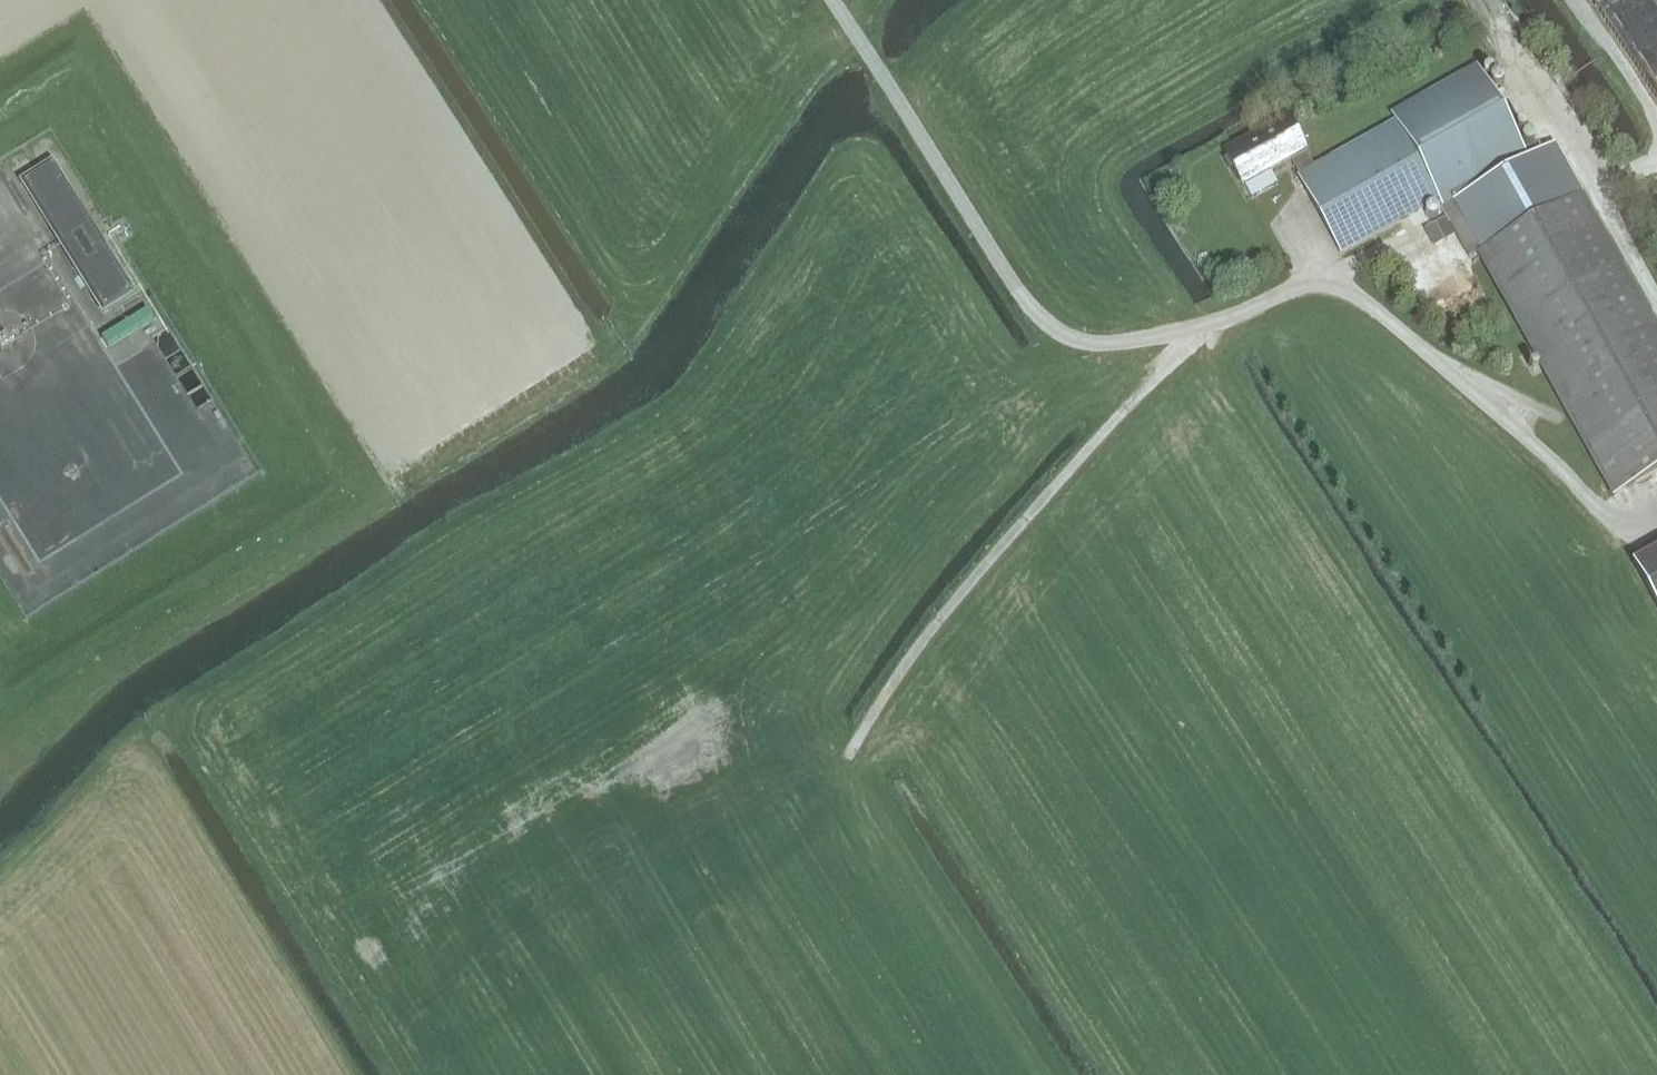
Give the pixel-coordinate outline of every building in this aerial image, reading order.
[(1644,45),(1656,68),(1656,38),(1644,45)] [(1563,205),(1535,154),(1528,158),(1476,65),(1391,113),(1395,121),(1314,166),(1305,150),(1306,150),(1288,117),(1225,152),(1243,185),(1291,159),(1300,175),(1298,175),(1341,253),(1438,199),(1442,206),(1440,207),(1469,257),(1481,250),(1568,406),(1617,494),(1656,471),(1656,330),(1581,194),(1563,205)] [(136,293),(53,160),(19,181),(103,314),(136,293)] [(1393,258),(1403,276),(1414,269),(1404,252),(1393,258)] [(1415,270),(1403,276),(1413,294),(1424,288),(1415,270)] [(93,335),(104,352),(158,318),(148,301),(93,335)] [(1632,563),(1656,608),(1656,550),(1632,563)]
